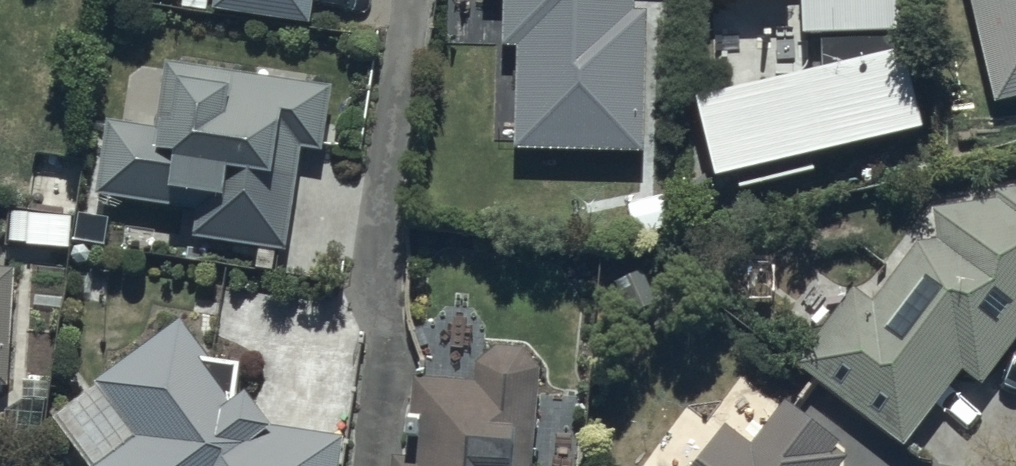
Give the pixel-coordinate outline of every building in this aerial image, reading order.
[(210,3),(307,17),(309,0),(211,0),(210,3)] [(501,37),(513,37),(512,143),(642,144),(643,5),(633,5),(633,0),(501,0),(501,37)] [(798,25),(895,22),(894,0),(797,0),(798,25)] [(993,94),(1015,89),(1015,0),(971,0),(993,94)] [(902,40),(691,88),(711,166),(732,162),(737,181),(812,164),(807,144),(920,119),(902,40)] [(328,79),(163,57),(154,119),(102,112),(92,191),(194,204),(190,233),(284,245),(298,140),(319,143),(328,79)] [(801,358),(902,438),(960,363),(979,377),(1015,330),(1015,176),(928,203),(860,287),(852,280),(808,334),(780,311),(765,329),(801,358)] [(4,381),(12,263),(0,263),(0,381),(4,381)] [(342,436),(348,437),(360,328),(342,304),(229,298),(227,353),(206,352),(176,313),(93,374),(95,377),(49,410),(90,465),(335,465),(339,435),(342,436)] [(409,370),(407,406),(401,405),(400,429),(408,430),(407,448),(389,447),(388,465),(529,465),(537,360),(524,343),(495,340),(475,353),(475,373),(409,370)] [(862,454),(783,394),(750,439),(722,418),(688,465),(852,465),(862,454)]
